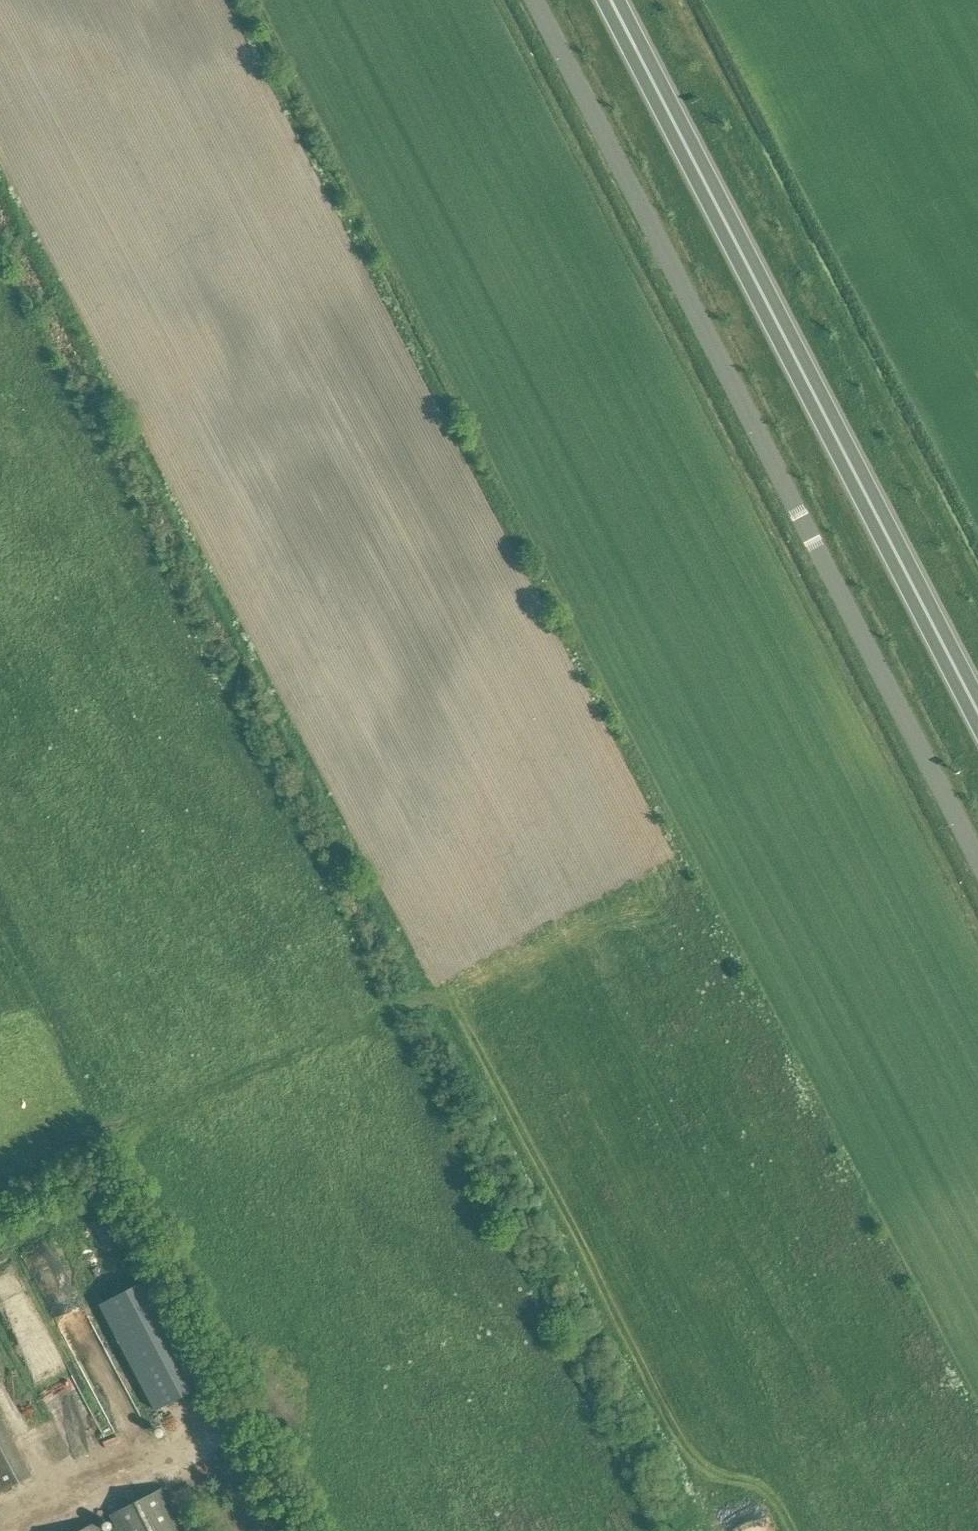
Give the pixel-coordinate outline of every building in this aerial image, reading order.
[(154,1277),(100,1304),(157,1413),(210,1385),(154,1277)] [(31,1479),(0,1417),(0,1495),(31,1479)] [(163,1489),(111,1516),(119,1530),(185,1530),(163,1489)]
